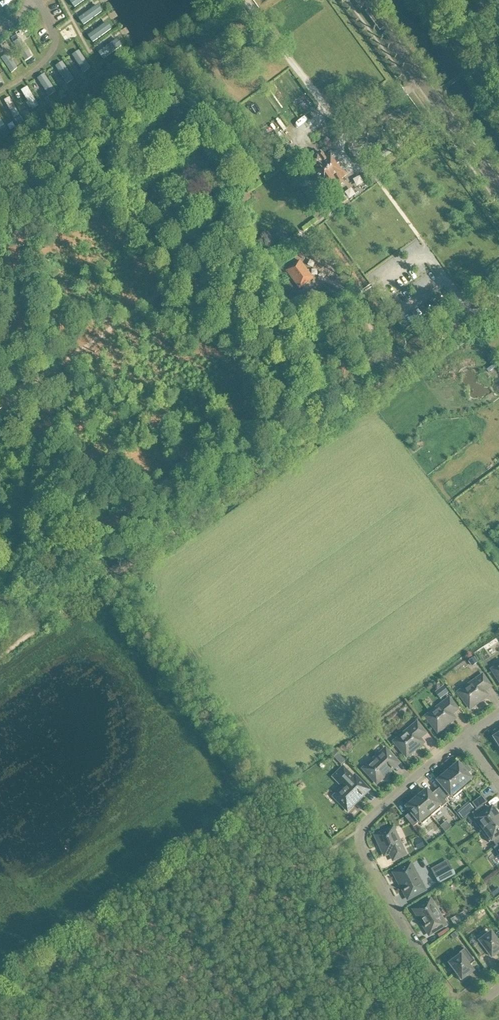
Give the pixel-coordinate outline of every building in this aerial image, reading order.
[(87,24),(107,12),(103,4),(82,17),(87,24)] [(91,35),(96,42),(116,28),(111,21),(91,35)] [(28,28),(13,35),(15,40),(22,36),(24,40),(32,36),(28,28)] [(122,39),(101,50),(105,58),(126,47),(122,39)] [(69,58),(78,72),(83,68),(86,74),(95,68),(83,49),(69,58)] [(12,70),(19,65),(10,51),(3,56),(12,70)] [(66,61),(58,66),(70,84),(77,79),(66,61)] [(48,73),(40,78),(52,97),(60,92),(48,73)] [(31,86),(24,91),(36,110),(43,106),(31,86)] [(16,119),(23,115),(14,97),(6,100),(16,119)] [(8,125),(0,110),(0,128),(1,129),(8,125)] [(21,117),(16,121),(19,126),(24,123),(21,117)] [(283,156),(291,150),(280,134),(272,139),(283,156)] [(346,175),(331,154),(325,158),(322,154),(307,164),(313,172),(312,172),(323,187),(324,187),(328,192),(338,186),(339,187),(345,183),(342,179),(346,175)] [(286,272),(299,291),(314,280),(300,261),(286,272)] [(490,687),(482,677),(475,682),(474,681),(468,685),(469,686),(459,694),(464,702),(463,702),(467,708),(468,707),(470,709),(476,704),(477,705),(481,703),(480,701),(487,697),(483,692),(490,687)] [(443,687),(435,693),(440,700),(448,694),(443,687)] [(445,729),(449,726),(448,725),(454,720),(451,715),(457,710),(449,700),(426,718),(438,733),(444,728),(445,729)] [(414,753),(417,750),(416,749),(423,744),(419,739),(425,734),(417,724),(394,743),(406,757),(413,752),(414,753)] [(398,764),(385,750),(378,757),(377,755),(372,760),(373,761),(364,770),(377,784),(383,778),(384,779),(387,776),(386,775),(398,764)] [(459,767),(458,765),(448,774),(463,791),(472,783),(466,775),(471,772),(464,763),(459,767)] [(355,806),(358,803),(357,802),(368,791),(343,766),(331,778),(341,788),(336,793),(337,795),(334,798),(348,811),(353,805),(355,806)] [(453,799),(463,791),(448,774),(438,782),(442,787),(436,791),(445,801),(450,797),(453,799)] [(447,804),(445,801),(436,791),(430,796),(427,792),(417,800),(431,817),(447,804)] [(477,810),(482,806),(487,803),(482,796),(472,804),(477,810)] [(421,826),(431,817),(417,800),(413,803),(412,802),(407,806),(408,808),(407,808),(411,813),(405,818),(413,828),(419,823),(421,826)] [(498,820),(498,819),(492,809),(487,813),(482,806),(477,810),(472,814),(476,820),(473,823),(481,833),(498,820)] [(498,845),(498,820),(481,833),(489,843),(492,841),(496,847),(493,849),(498,845)] [(405,855),(393,829),(376,837),(379,844),(378,845),(380,849),(381,849),(385,856),(390,854),(393,861),(405,855)] [(425,891),(411,865),(394,874),(398,881),(397,882),(399,886),(400,885),(408,900),(425,891)] [(449,867),(432,876),(437,885),(454,876),(449,867)] [(489,893),(494,900),(498,897),(498,893),(496,889),(489,893)] [(445,926),(430,901),(414,911),(418,918),(417,919),(419,923),(421,922),(429,936),(445,926)] [(467,919),(464,912),(450,920),(454,926),(467,919)] [(491,935),(474,947),(482,958),(488,953),(491,958),(496,955),(496,956),(498,954),(498,942),(498,941),(497,942),(491,935)] [(464,980),(469,976),(468,975),(472,972),(469,967),(475,963),(465,949),(458,954),(460,957),(450,965),(456,973),(455,974),(460,981),(463,979),(464,980)]
